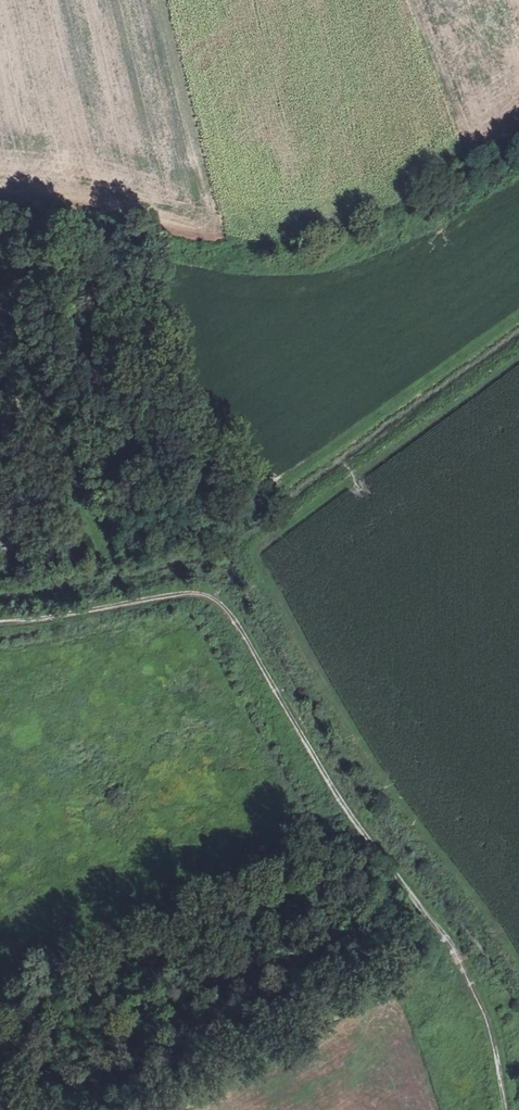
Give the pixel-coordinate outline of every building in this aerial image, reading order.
[(11,306),(0,285),(0,312),(11,306)]
